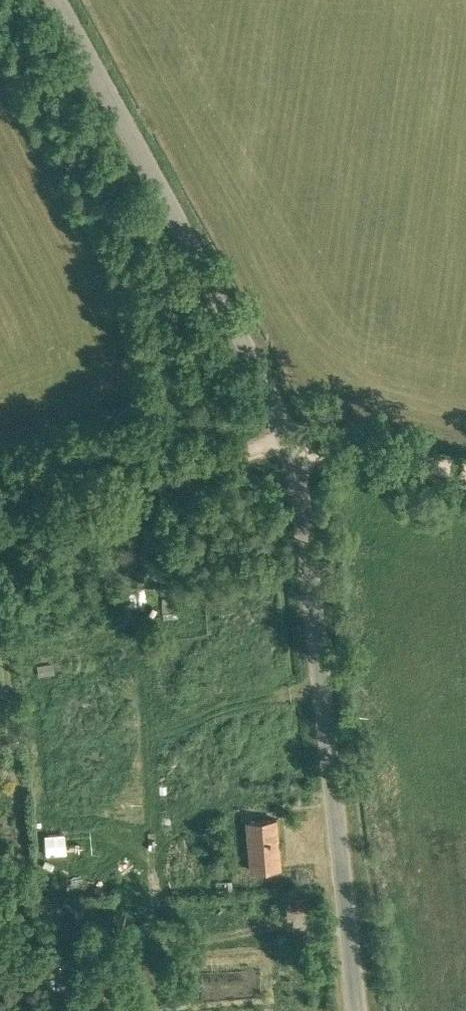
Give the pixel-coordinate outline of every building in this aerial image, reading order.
[(251,870),(280,868),(276,819),(247,821),(251,870)]
